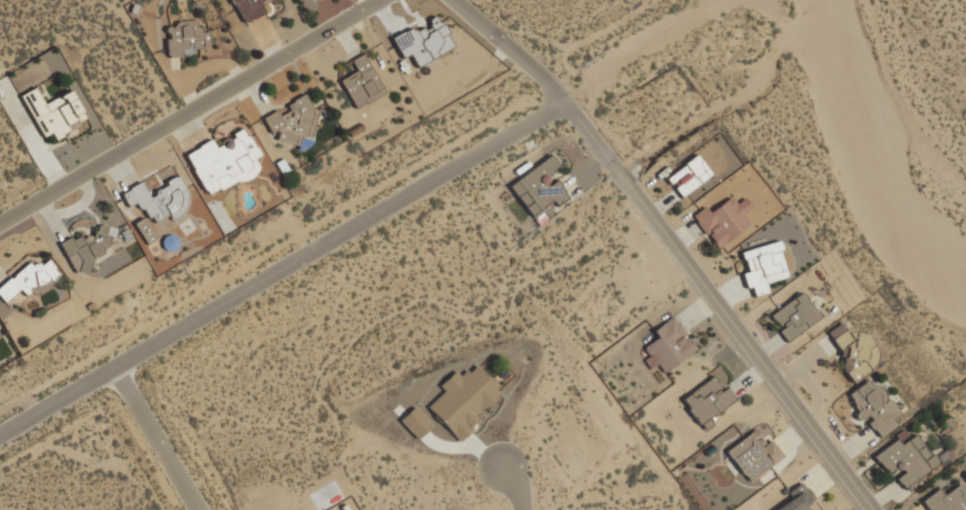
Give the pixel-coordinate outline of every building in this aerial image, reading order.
[(244,23),(266,11),(262,4),(270,0),(231,0),(244,23)] [(168,55),(195,53),(194,46),(210,44),(209,29),(199,30),(198,19),(165,22),(168,55)] [(386,91),(365,51),(350,59),(355,69),(339,78),(355,107),(386,91)] [(45,101),(37,85),(20,93),(41,136),(51,132),(54,137),(71,130),(67,123),(84,115),(71,89),(45,101)] [(320,127),(303,94),(286,102),(287,106),(264,117),(271,131),(275,129),(283,145),(320,127)] [(185,152),(209,196),(264,165),(243,127),(215,143),(212,137),(185,152)] [(665,175),(680,196),(712,173),(696,152),(665,175)] [(508,184),(530,215),(552,200),(555,205),(569,195),(551,170),(560,164),(552,153),(508,184)] [(193,203),(179,175),(147,192),(142,181),(121,191),(128,205),(139,199),(152,224),(193,203)] [(706,204),(691,214),(715,248),(750,223),(743,212),(752,206),(744,196),(736,202),(731,195),(710,210),(706,204)] [(134,222),(147,243),(157,237),(144,216),(134,222)] [(66,236),(63,252),(81,256),(78,270),(88,273),(92,255),(103,257),(108,235),(114,236),(116,228),(97,223),(93,242),(66,236)] [(177,231),(162,237),(167,251),(182,245),(177,231)] [(741,249),(747,270),(743,271),(750,296),(769,291),(766,280),(788,274),(778,239),(741,249)] [(0,284),(0,297),(3,301),(20,289),(26,298),(59,273),(47,257),(33,267),(29,262),(0,284)] [(787,341),(821,315),(802,289),(767,315),(787,341)] [(649,331),(654,337),(643,346),(664,372),(698,345),(672,313),(649,331)] [(841,320),(823,334),(857,377),(872,366),(864,355),(876,347),(862,329),(854,336),(841,320)] [(460,440),(479,420),(476,416),(501,390),(474,363),(461,376),(453,369),(438,385),(443,390),(426,407),(460,440)] [(679,395),(702,430),(713,423),(709,417),(736,400),(724,380),(730,376),(723,367),(679,395)] [(845,393),(877,438),(898,422),(895,418),(900,414),(872,374),(845,393)] [(432,425),(414,405),(399,418),(417,438),(432,425)] [(782,457),(760,425),(725,449),(746,481),(782,457)] [(939,463),(918,432),(902,442),(898,437),(873,453),(885,473),(892,468),(904,486),(939,463)] [(962,481),(944,494),(939,487),(921,499),(929,509),(965,509),(965,487),(962,481)] [(812,509),(807,502),(814,497),(804,482),(764,509),(811,509),(812,509)]
